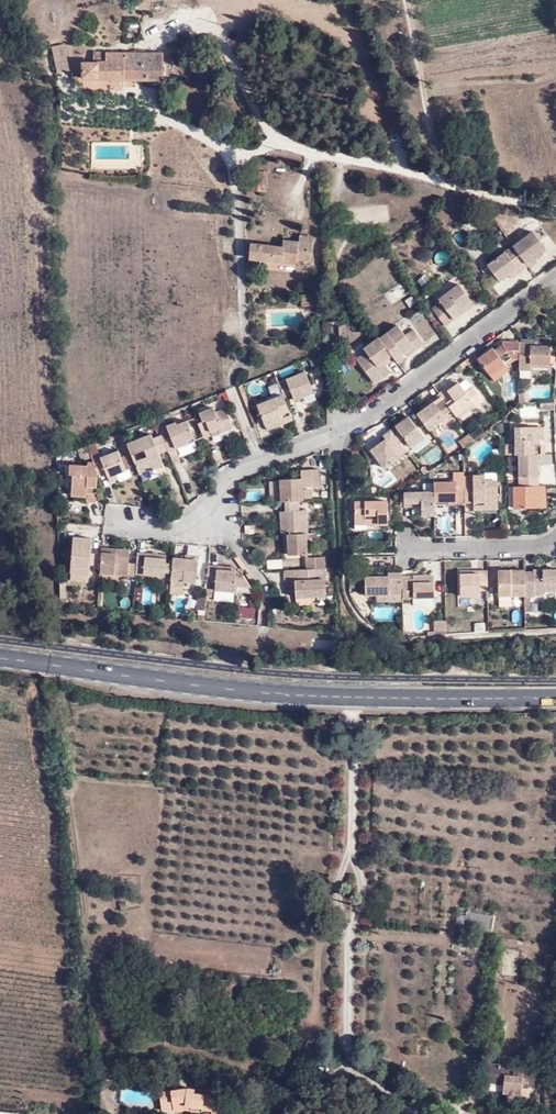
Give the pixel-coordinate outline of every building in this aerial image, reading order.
[(206,38),(200,40),(202,47),(208,45),(206,38)] [(163,81),(163,54),(94,53),(94,64),(84,64),(83,79),(99,80),(99,81),(163,81)] [(68,64),(55,64),(57,74),(69,71),(68,64)] [(267,174),(252,173),(251,190),(266,191),(267,174)] [(312,241),(298,240),(298,242),(284,241),(285,229),(253,225),(249,258),(296,263),(296,259),(310,261),(312,241)] [(528,266),(530,269),(537,263),(534,259),(546,250),(533,233),(514,247),(528,266)] [(528,266),(514,247),(488,267),(500,282),(509,275),(517,269),(520,273),(528,266)] [(517,269),(509,275),(511,279),(520,273),(517,269)] [(461,309),(472,302),(460,285),(440,299),(442,301),(433,308),(446,326),(464,313),(461,309)] [(319,295),(304,295),(303,306),(320,306),(319,295)] [(475,306),(472,302),(461,309),(464,313),(475,306)] [(394,358),(397,362),(405,357),(403,353),(413,346),(415,349),(423,343),(413,329),(405,335),(398,325),(379,338),(392,355),(394,358)] [(379,338),(379,337),(364,348),(366,350),(356,358),(370,377),(378,371),(382,377),(391,371),(386,364),(384,360),(392,355),(379,338)] [(521,360),(521,371),(533,371),(533,367),(551,368),(552,339),(538,339),(538,340),(538,344),(522,344),(521,360)] [(521,360),(522,344),(505,343),(505,346),(507,349),(500,355),(498,351),(496,349),(480,360),(493,377),(508,366),(507,365),(506,363),(513,357),(515,359),(521,360)] [(403,353),(405,357),(415,349),(413,346),(403,353)] [(507,349),(505,346),(498,351),(500,355),(507,349)] [(386,364),(394,358),(392,355),(384,360),(386,364)] [(507,365),(515,359),(513,357),(506,363),(507,365)] [(466,361),(470,366),(474,363),(471,358),(466,361)] [(466,361),(460,365),(464,371),(470,366),(466,361)] [(508,366),(493,377),(496,382),(512,371),(508,366)] [(378,371),(370,377),(374,383),(382,377),(378,371)] [(278,383),(283,395),(284,399),(292,395),(295,401),(304,397),(313,393),(305,372),(281,382),(278,383)] [(457,381),(447,389),(449,391),(459,384),(457,381)] [(447,389),(440,394),(444,400),(451,410),(454,413),(456,416),(474,404),(481,399),(473,389),(466,394),(459,384),(449,391),(447,389)] [(238,386),(246,407),(249,406),(241,385),(238,386)] [(313,393),(304,397),(307,403),(316,399),(313,393)] [(422,407),(424,410),(435,403),(437,406),(444,400),(440,394),(422,407)] [(267,430),(293,420),(284,399),(283,395),(257,405),(267,430)] [(424,410),(418,415),(429,431),(446,419),(443,416),(451,410),(444,400),(437,406),(435,403),(424,410)] [(476,406),(474,404),(456,416),(458,419),(476,406)] [(199,410),(193,413),(195,417),(203,437),(203,438),(211,435),(210,432),(218,429),(220,432),(232,427),(224,409),(214,413),(212,407),(200,412),(199,410)] [(443,416),(446,419),(454,413),(451,410),(443,416)] [(203,437),(195,417),(187,420),(194,440),(203,437)] [(410,418),(391,431),(403,446),(407,443),(411,448),(425,438),(410,418)] [(167,449),(168,452),(176,449),(175,447),(194,440),(187,420),(177,424),(176,422),(166,426),(168,430),(161,433),(161,434),(167,449)] [(538,455),(541,455),(541,447),(540,447),(537,447),(536,442),(537,428),(515,428),(515,444),(515,456),(519,456),(538,455)] [(403,446),(391,431),(384,436),(387,440),(382,444),(383,446),(380,449),(378,447),(373,451),(386,469),(393,464),(408,453),(403,446)] [(151,433),(127,442),(139,472),(163,463),(159,452),(167,449),(161,434),(158,436),(153,438),(151,433)] [(515,444),(505,444),(505,456),(515,456),(515,444)] [(99,451),(91,454),(93,460),(98,472),(99,476),(107,472),(108,476),(116,473),(126,469),(121,458),(118,449),(101,456),(99,451)] [(395,468),(410,456),(408,453),(393,464),(395,468)] [(539,487),(538,455),(519,456),(519,487),(539,487)] [(127,456),(121,458),(126,469),(131,467),(127,456)] [(98,472),(93,460),(89,460),(88,465),(71,463),(70,472),(73,472),(71,493),(87,494),(87,491),(96,492),(98,472)] [(286,501),(300,500),(304,500),(303,487),(320,487),(319,469),(301,470),(302,479),(281,480),(282,501),(286,501)] [(119,480),(116,473),(108,476),(111,483),(119,480)] [(464,487),(464,476),(456,482),(455,487),(464,487)] [(484,476),(464,476),(464,487),(464,501),(472,501),(483,501),(483,505),(497,505),(497,482),(484,482),(484,476)] [(456,482),(434,482),(434,484),(434,501),(448,501),(456,500),(456,504),(464,504),(464,501),(464,487),(455,487),(456,482)] [(420,515),(434,514),(434,501),(434,484),(424,484),(424,492),(403,492),(403,506),(411,506),(411,502),(420,502),(420,505),(420,515)] [(545,496),(545,487),(539,487),(519,487),(514,487),(514,509),(542,508),(542,496),(545,496)] [(87,491),(87,494),(87,499),(95,499),(96,492),(87,491)] [(307,533),(308,533),(307,510),(300,510),(300,500),(286,501),(287,511),(281,511),(283,534),(285,534),(289,534),(307,533)] [(377,520),(377,523),(386,523),(386,500),(354,500),(353,519),(377,520)] [(308,554),(307,533),(289,534),(289,545),(289,554),(308,554)] [(93,539),(74,537),(72,572),(90,574),(90,564),(94,564),(95,553),(92,553),(93,539)] [(114,574),(135,575),(135,573),(136,563),(129,563),(130,550),(116,549),(116,553),(102,553),(101,573),(114,574)] [(136,563),(135,573),(165,575),(165,572),(166,563),(166,554),(137,552),(136,563)] [(186,558),(173,557),(172,563),(171,572),(170,584),(184,586),(184,581),(196,582),(198,556),(186,555),(186,558)] [(307,569),(325,568),(324,557),(307,557),(307,569)] [(217,569),(218,565),(209,565),(207,583),(216,583),(216,589),(256,592),(255,591),(245,576),(237,575),(237,570),(217,569)] [(326,596),(325,568),(307,569),(286,570),(286,587),(296,587),(296,597),(311,596),(311,594),(315,594),(315,596),(326,596)] [(524,575),(524,576),(524,596),(524,597),(531,597),(534,597),(534,596),(544,595),(544,593),(555,592),(555,570),(533,571),(534,575),(524,575)] [(487,591),(486,571),(479,571),(479,574),(472,574),(471,572),(460,572),(461,597),(480,596),(480,591),(487,591)] [(521,577),(520,571),(498,571),(499,596),(524,596),(524,576),(521,577)] [(113,583),(114,574),(101,573),(101,582),(113,583)] [(401,595),(401,573),(388,573),(388,576),(379,577),(365,577),(365,595),(376,595),(401,595)] [(414,580),(403,581),(403,605),(414,604),(414,598),(435,598),(434,576),(414,577),(414,580)] [(485,1063),(484,1073),(505,1076),(504,1082),(522,1084),(524,1067),(485,1063)] [(182,1109),(182,1105),(189,1106),(189,1109),(188,1113),(199,1113),(200,1109),(209,1109),(208,1113),(214,1113),(221,1113),(223,1100),(212,1099),(212,1095),(191,1093),(192,1089),(183,1088),(168,1090),(156,1091),(159,1109),(171,1108),(171,1110),(182,1109)] [(522,1107),(529,1093),(507,1090),(505,1105),(522,1107)]
